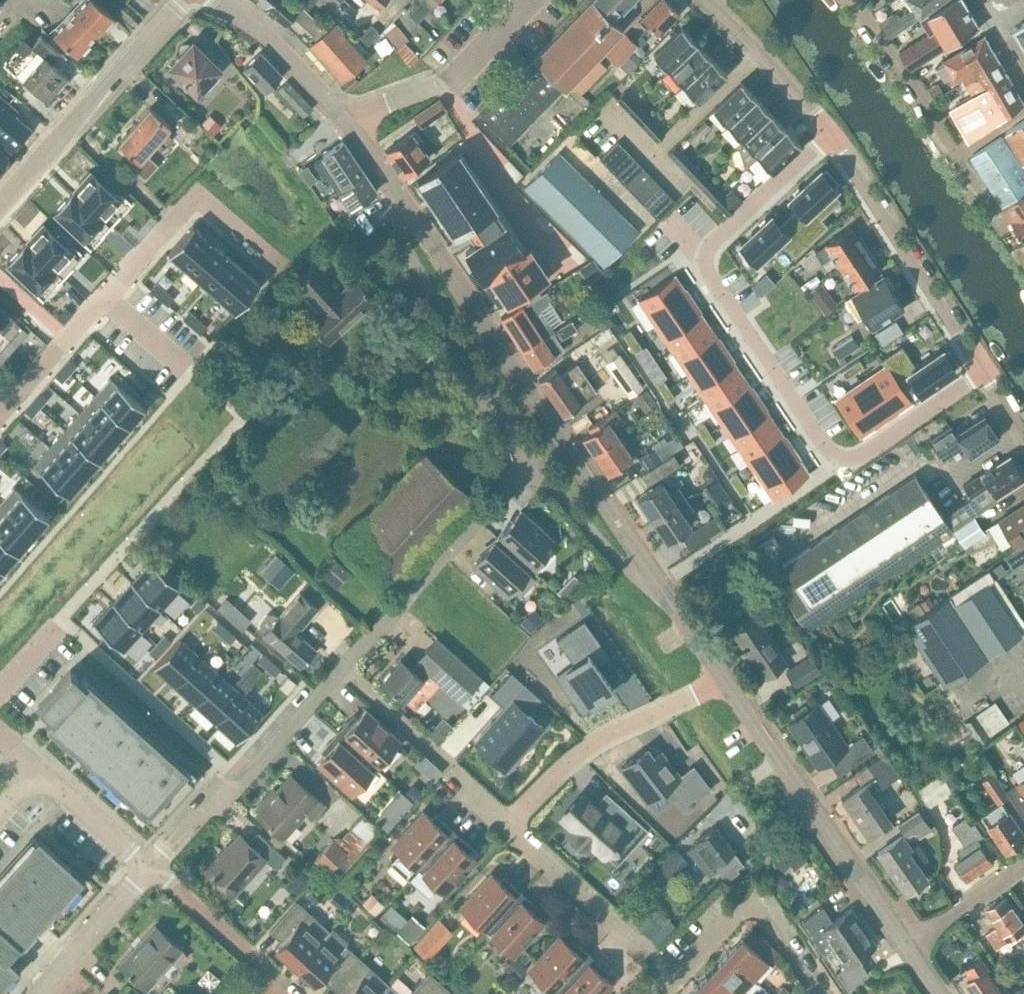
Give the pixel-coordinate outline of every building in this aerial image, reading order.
[(112,15),(96,0),(83,0),(54,32),(77,53),(112,15)] [(264,5),(284,24),(292,15),(317,38),(332,23),(327,28),(308,10),(295,0),(258,0),(260,2),(264,5)] [(410,1),(415,6),(409,12),(418,21),(431,6),(432,6),(438,0),(411,0),(410,1)] [(479,114),(510,143),(564,86),(565,87),(624,27),(614,17),(630,0),(588,0),(479,113),(479,114)] [(641,16),(642,17),(647,22),(658,32),(679,10),(669,0),(656,0),(641,16)] [(872,4),(875,8),(875,9),(883,3),(886,0),(878,0),(872,4)] [(880,21),(890,37),(945,0),(910,0),(915,6),(899,18),(894,11),(880,21)] [(900,50),(912,67),(948,46),(949,45),(980,26),(966,0),(952,0),(929,13),(930,14),(937,27),(928,32),(900,50)] [(310,44),(341,79),(342,80),(367,58),(333,22),(332,23),(317,38),(310,44)] [(1016,26),(1023,40),(1023,22),(1016,26)] [(396,23),(384,32),(397,48),(396,49),(397,49),(409,65),(409,66),(415,61),(416,60),(419,57),(405,42),(409,39),(396,23)] [(365,47),(380,32),(372,25),(357,39),(365,47)] [(654,53),(669,69),(698,42),(683,26),(654,53)] [(606,53),(574,86),(582,94),(607,67),(611,71),(617,64),(618,65),(625,58),(639,45),(626,32),(605,53),(606,53)] [(963,80),(964,80),(977,72),(974,67),(997,54),(986,35),(945,59),(954,75),(949,77),(952,85),(963,80)] [(17,73),(22,78),(47,101),(68,77),(53,63),(61,53),(42,36),(32,46),(38,51),(17,73)] [(23,38),(15,46),(25,57),(33,49),(23,38)] [(169,65),(199,92),(206,84),(208,85),(220,72),(218,70),(222,67),(193,40),(189,43),(186,43),(184,44),(181,46),(180,48),(179,54),(169,65)] [(698,42),(669,69),(683,84),(712,57),(698,42)] [(266,89),(282,74),(260,51),(244,66),(266,89)] [(972,94),(950,109),(968,140),(991,124),(1023,101),(997,54),(974,67),(975,69),(977,72),(964,80),(972,94)] [(712,57),(683,84),(698,100),(727,73),(712,57)] [(354,74),(344,83),(341,85),(346,91),(359,80),(354,74)] [(303,116),(313,106),(288,80),(278,89),(303,116)] [(742,81),(713,109),(728,124),(757,97),(742,81)] [(617,98),(627,109),(635,101),(624,90),(617,98)] [(12,150),(31,128),(14,113),(17,110),(0,94),(0,139),(12,150)] [(757,97),(728,124),(742,139),(772,112),(757,97)] [(439,98),(413,116),(421,126),(446,109),(439,98)] [(627,109),(641,123),(649,116),(635,101),(627,109)] [(150,106),(119,141),(139,159),(155,142),(159,138),(164,142),(165,143),(173,134),(167,129),(171,124),(150,106)] [(772,112),(742,139),(743,140),(736,145),(739,148),(743,163),(746,165),(757,155),(786,127),(772,112)] [(210,114),(202,123),(213,133),(221,125),(210,114)] [(657,140),(665,133),(649,116),(641,123),(657,140)] [(704,119),(687,137),(693,143),(711,125),(704,119)] [(194,121),(189,127),(195,133),(201,126),(194,121)] [(1008,132),(1023,161),(1023,122),(1008,132)] [(786,127),(757,155),(758,156),(749,165),(763,179),(772,171),(772,170),(801,143),(786,127)] [(384,150),(403,175),(430,156),(411,131),(384,150)] [(1002,136),(971,156),(1004,205),(1023,238),(1023,170),(1002,136)] [(685,137),(678,144),(682,148),(689,142),(685,137)] [(159,138),(155,142),(160,146),(164,142),(159,138)] [(326,174),(337,189),(364,171),(344,140),(321,155),(332,170),(326,174)] [(618,140),(604,154),(600,157),(608,166),(627,149),(618,140)] [(668,151),(682,166),(690,159),(675,144),(668,151)] [(10,157),(0,148),(0,168),(10,157)] [(627,149),(608,166),(616,175),(635,157),(627,149)] [(524,186),(605,265),(639,230),(559,151),(524,186)] [(457,153),(417,179),(454,234),(468,225),(478,241),(465,250),(484,278),(489,275),(507,301),(524,290),(527,294),(539,286),(536,282),(547,275),(528,247),(523,250),(505,223),(503,225),(492,209),(494,208),(457,153)] [(616,175),(625,183),(644,167),(635,157),(616,175)] [(682,166),(697,182),(705,175),(690,159),(682,166)] [(307,165),(299,171),(309,184),(317,179),(307,165)] [(625,183),(633,192),(652,175),(644,167),(625,183)] [(790,195),(787,198),(799,211),(800,212),(793,218),(812,239),(828,225),(814,210),(816,208),(838,188),(837,187),(833,182),(838,180),(827,168),(824,172),(820,168),(797,189),(790,195)] [(79,181),(72,189),(111,224),(120,213),(111,205),(120,196),(120,195),(91,169),(89,170),(88,169),(78,180),(79,181)] [(364,171),(337,189),(349,207),(377,189),(364,171)] [(652,175),(633,192),(642,201),(660,184),(652,175)] [(697,182),(712,198),(720,190),(705,175),(697,182)] [(660,184),(642,201),(650,210),(668,192),(660,184)] [(720,190),(712,198),(716,202),(716,203),(727,214),(741,201),(743,200),(743,199),(742,198),(731,187),(724,194),(720,190)] [(64,195),(54,207),(55,208),(54,209),(83,235),(83,236),(92,226),(101,234),(101,235),(111,224),(72,189),(65,197),(64,195)] [(668,192),(650,210),(658,218),(677,201),(668,192)] [(741,242),(738,245),(741,248),(751,259),(754,263),(755,263),(779,240),(795,256),(796,255),(812,239),(793,218),(783,227),(782,226),(771,214),(741,242)] [(32,233),(25,241),(63,276),(73,265),(64,257),(73,248),(43,221),(42,222),(41,221),(31,232),(32,233)] [(193,223),(167,253),(185,268),(210,239),(193,223)] [(854,287),(880,270),(874,260),(876,258),(860,234),(858,235),(851,225),(814,250),(821,259),(831,253),(846,275),(836,282),(843,293),(853,286),(854,287)] [(210,239),(185,268),(201,282),(226,253),(210,239)] [(17,248),(6,259),(8,260),(6,261),(36,288),(45,278),(54,287),(63,276),(25,241),(18,249),(17,248)] [(226,253),(201,282),(218,297),(243,268),(226,253)] [(327,341),(373,299),(354,279),(340,292),(315,265),(295,283),(320,310),(308,321),(327,341)] [(243,268),(218,297),(234,311),(260,282),(243,268)] [(857,318),(863,314),(871,327),(903,307),(883,274),(851,294),(845,298),(857,318)] [(675,275),(640,298),(648,310),(646,311),(655,324),(689,301),(681,289),(683,287),(675,275)] [(157,283),(151,289),(159,296),(165,290),(157,283)] [(545,287),(501,316),(523,350),(523,349),(554,329),(555,329),(539,304),(551,296),(545,287)] [(165,290),(159,296),(168,304),(173,297),(165,290)] [(829,293),(816,303),(825,313),(837,304),(829,293)] [(689,301),(655,324),(664,337),(666,336),(674,348),(708,324),(700,312),(697,313),(689,301)] [(58,313),(56,315),(63,320),(64,319),(72,310),(66,304),(58,313)] [(1,329),(11,319),(0,309),(0,328),(1,329)] [(602,310),(592,316),(595,321),(602,330),(613,323),(603,309),(602,310)] [(189,311),(184,317),(192,325),(198,318),(189,311)] [(198,318),(192,325),(200,332),(206,326),(198,318)] [(555,329),(554,329),(523,349),(523,350),(536,370),(552,359),(550,357),(565,348),(559,340),(577,328),(571,319),(555,329)] [(708,324),(674,348),(682,360),(680,361),(689,374),(691,372),(723,351),(715,339),(717,338),(708,324)] [(0,351),(0,364),(28,332),(22,327),(0,351)] [(630,329),(622,334),(628,343),(636,338),(630,329)] [(839,358),(858,346),(852,336),(833,348),(839,358)] [(636,338),(628,343),(635,352),(642,347),(636,338)] [(885,356),(883,358),(887,364),(903,388),(911,382),(920,396),(940,383),(957,371),(942,348),(915,366),(902,345),(885,356)] [(723,351),(691,372),(707,397),(742,374),(733,362),(731,363),(723,351)] [(643,385),(620,353),(606,363),(629,395),(643,385)] [(69,357),(62,366),(69,373),(77,364),(69,358),(69,357)] [(859,359),(850,364),(854,372),(863,366),(859,359)] [(539,378),(551,396),(585,373),(577,361),(561,372),(557,366),(539,378)] [(850,364),(840,371),(844,378),(854,372),(850,364)] [(887,364),(861,381),(885,416),(895,409),(897,411),(912,401),(903,388),(887,364)] [(62,366),(54,375),(62,382),(69,373),(62,366)] [(585,373),(551,396),(564,414),(582,402),(581,401),(598,390),(585,373)] [(742,374),(707,397),(715,409),(713,411),(722,423),(756,400),(748,389),(751,387),(742,374)] [(110,376),(94,394),(100,400),(129,425),(145,407),(116,381),(110,376)] [(663,378),(655,383),(661,392),(669,387),(663,378)] [(861,381),(834,398),(859,436),(877,424),(876,422),(885,416),(861,381)] [(669,387),(661,392),(667,402),(675,396),(669,387)] [(656,402),(647,388),(635,396),(644,410),(656,402)] [(39,391),(32,400),(32,401),(39,407),(47,398),(40,392),(39,391)] [(94,394),(78,412),(85,417),(115,442),(129,425),(100,400),(94,394)] [(32,400),(24,409),(25,409),(32,416),(39,407),(32,401),(32,400)] [(756,400),(722,423),(731,437),(734,436),(741,447),(775,424),(767,411),(765,413),(756,400)] [(591,431),(583,437),(593,452),(618,434),(611,423),(620,416),(616,409),(589,427),(591,431)] [(78,412),(64,428),(70,434),(99,460),(115,442),(85,417),(78,412)] [(944,459),(965,446),(971,455),(998,437),(997,435),(1000,433),(993,422),(990,424),(984,414),(956,433),(951,424),(930,438),(944,459)] [(703,422),(696,427),(702,436),(709,431),(703,422)] [(775,424),(741,447),(750,460),(747,461),(756,473),(790,450),(782,438),(784,437),(775,424)] [(64,428),(48,446),(55,451),(84,477),(99,460),(70,434),(64,428)] [(709,431),(702,436),(708,445),(716,440),(709,431)] [(618,434),(593,452),(596,456),(609,474),(634,457),(620,436),(619,435),(618,434)] [(676,434),(665,441),(667,443),(672,452),(683,445),(676,434)] [(48,446),(33,463),(40,469),(69,495),(84,477),(55,451),(48,446)] [(652,446),(637,456),(646,470),(662,459),(654,448),(652,446)] [(790,450),(756,473),(765,486),(768,484),(776,496),(809,474),(801,461),(798,463),(790,450)] [(340,542),(395,591),(477,500),(423,451),(340,542)] [(673,452),(640,474),(647,485),(681,463),(680,463),(684,460),(679,452),(675,455),(673,452)] [(793,580),(780,589),(807,629),(880,580),(935,544),(936,543),(943,538),(944,538),(954,531),(953,529),(974,514),(998,499),(997,497),(996,495),(999,493),(1023,476),(1021,473),(1023,471),(1019,463),(1016,465),(1009,454),(962,485),(967,493),(968,493),(969,495),(970,496),(965,499),(942,515),(928,493),(915,474),(887,493),(880,498),(782,563),(793,580)] [(703,470),(702,474),(704,479),(708,480),(712,478),(714,473),(712,468),(707,468),(703,470)] [(736,471),(728,476),(734,486),(742,481),(736,471)] [(637,497),(652,519),(686,496),(678,485),(669,491),(662,480),(637,497)] [(742,481),(734,486),(740,495),(748,490),(742,481)] [(0,502),(0,506),(4,509),(33,534),(48,517),(19,492),(13,486),(0,502)] [(693,507),(686,496),(652,519),(667,541),(692,524),(685,514),(693,507)] [(1009,513),(998,519),(1015,546),(1023,541),(1023,503),(1009,513)] [(18,551),(33,534),(4,509),(0,506),(0,535),(18,551)] [(496,537),(530,567),(535,562),(551,544),(542,536),(545,532),(520,510),(496,537)] [(722,525),(715,514),(682,537),(689,547),(708,535),(722,525)] [(936,543),(935,544),(936,546),(937,545),(944,555),(943,556),(945,559),(963,546),(964,546),(985,533),(984,529),(975,517),(974,514),(953,529),(954,531),(944,538),(943,538),(936,543)] [(722,525),(708,535),(710,539),(725,529),(722,525)] [(3,569),(18,551),(0,535),(0,566),(3,569)] [(509,591),(530,567),(496,537),(472,564),(497,587),(500,583),(509,591)] [(1005,556),(1012,567),(1023,560),(1023,544),(1005,556)] [(916,559),(923,569),(943,556),(944,555),(937,545),(936,546),(916,559)] [(275,553),(267,562),(277,571),(285,562),(275,553)] [(332,555),(319,570),(336,586),(350,572),(332,555)] [(149,559),(130,581),(160,608),(180,586),(149,559)] [(535,562),(530,567),(536,573),(541,567),(535,562)] [(942,682),(944,684),(1022,633),(1019,628),(1023,625),(1023,620),(1011,601),(1002,587),(1001,585),(988,568),(950,594),(950,595),(948,596),(905,625),(942,682)] [(130,581),(112,602),(143,629),(160,608),(130,581)] [(566,582),(557,590),(559,592),(565,598),(573,590),(566,582)] [(266,613),(260,620),(260,627),(264,633),(301,665),(316,648),(298,632),(319,608),(301,592),(280,616),(273,611),(266,613)] [(199,596),(191,604),(197,610),(205,602),(199,596)] [(928,596),(920,601),(925,610),(933,604),(928,596)] [(112,602),(93,624),(123,651),(143,629),(112,602)] [(520,621),(530,632),(544,618),(533,607),(520,621)] [(845,614),(833,622),(842,634),(853,626),(845,614)] [(739,646),(741,650),(760,678),(787,660),(757,615),(733,632),(742,645),(739,646)] [(573,663),(555,676),(582,713),(615,689),(598,664),(609,656),(583,619),(556,639),(573,663)] [(219,620),(213,627),(221,634),(227,628),(219,620)] [(227,628),(221,634),(229,641),(235,635),(227,628)] [(165,633),(157,642),(163,648),(171,639),(165,633)] [(181,636),(153,666),(174,686),(201,657),(202,655),(188,642),(181,636)] [(401,659),(381,681),(403,700),(404,698),(405,699),(416,709),(425,699),(446,718),(453,710),(452,709),(460,701),(482,677),(437,638),(436,637),(415,660),(415,661),(410,667),(401,659)] [(157,642),(149,650),(155,657),(163,648),(157,642)] [(263,653),(258,659),(266,667),(272,660),(263,653)] [(821,668),(811,654),(787,671),(796,685),(821,668)] [(201,657),(174,686),(194,704),(221,675),(222,674),(202,655),(201,657)] [(272,660),(266,667),(274,674),(280,667),(272,660)] [(66,746),(68,747),(80,758),(84,753),(92,760),(88,765),(101,777),(105,772),(113,780),(109,784),(122,797),(127,792),(135,799),(130,804),(147,819),(159,805),(166,811),(193,782),(192,781),(182,771),(183,770),(171,759),(170,761),(161,752),(162,750),(150,740),(149,741),(139,732),(141,731),(129,720),(128,722),(118,713),(120,711),(87,681),(85,683),(70,669),(37,704),(53,719),(46,726),(66,746)] [(504,706),(473,741),(489,756),(498,745),(515,760),(546,726),(529,711),(541,698),(511,670),(490,694),(504,706)] [(221,675),(194,704),(214,723),(242,692),(224,676),(222,674),(221,675)] [(287,674),(278,684),(287,692),(296,682),(287,674)] [(827,676),(819,681),(823,686),(827,687),(832,683),(827,676)] [(242,692),(214,723),(236,742),(264,712),(242,692)] [(996,700),(975,714),(990,735),(1010,721),(996,700)] [(862,733),(846,744),(817,702),(808,709),(805,704),(793,713),(796,717),(788,723),(800,740),(802,738),(808,747),(806,749),(817,765),(833,754),(844,770),(874,749),(862,733)] [(336,732),(375,766),(395,743),(390,738),(393,734),(365,709),(350,725),(346,721),(336,732)] [(354,789),(375,766),(336,732),(327,743),(331,747),(317,763),(345,788),(349,784),(354,789)] [(646,747),(621,767),(648,801),(649,800),(669,784),(676,794),(684,803),(695,795),(697,798),(707,790),(710,788),(693,765),(689,768),(680,775),(661,751),(653,757),(646,747)] [(880,757),(867,765),(868,766),(870,769),(874,776),(880,784),(882,786),(899,774),(901,773),(886,752),(885,753),(880,757)] [(951,769),(944,774),(950,782),(956,777),(951,769)] [(983,779),(999,803),(1002,801),(1010,796),(995,772),(983,779)] [(942,773),(933,780),(944,796),(953,789),(942,773)] [(257,813),(284,837),(306,812),(312,817),(325,804),(291,774),(267,801),(263,800),(257,806),(258,811),(257,813)] [(861,785),(842,799),(867,836),(880,827),(884,833),(885,832),(895,826),(894,825),(890,820),(891,819),(880,803),(875,795),(880,792),(881,791),(880,789),(872,778),(866,782),(861,785)] [(1007,790),(1023,815),(1023,779),(1007,790)] [(414,782),(405,792),(414,800),(423,791),(414,782)] [(584,789),(557,818),(568,828),(564,833),(587,853),(591,849),(602,859),(606,854),(625,834),(636,844),(648,830),(613,798),(604,807),(597,801),(584,789)] [(1023,841),(1023,832),(1010,811),(1009,812),(1002,801),(999,803),(981,815),(1007,853),(1023,841)] [(389,809),(379,820),(388,827),(397,817),(389,809)] [(916,810),(897,823),(906,836),(914,831),(918,837),(931,828),(927,822),(918,809),(916,810)] [(395,847),(396,848),(392,852),(390,856),(389,858),(390,862),(409,879),(418,868),(453,830),(442,820),(438,824),(422,810),(396,838),(400,842),(395,847)] [(979,837),(982,835),(988,831),(979,818),(974,822),(969,815),(954,825),(967,845),(959,850),(962,856),(955,861),(967,879),(995,861),(979,837)] [(705,872),(714,865),(726,880),(739,870),(737,867),(743,862),(735,850),(716,825),(697,839),(698,840),(687,849),(705,872)] [(417,869),(409,879),(428,897),(438,886),(441,889),(446,883),(450,887),(476,858),(460,844),(464,839),(453,830),(418,868),(417,869)] [(206,870),(234,896),(267,860),(276,868),(286,857),(258,831),(248,841),(239,833),(206,870)] [(904,891),(925,877),(906,849),(910,847),(901,834),(877,851),(904,891)] [(333,837),(312,859),(327,872),(328,872),(335,878),(354,856),(334,838),(333,837)] [(6,981),(8,982),(20,969),(5,956),(20,940),(24,944),(36,931),(31,927),(38,919),(43,924),(55,910),(50,906),(58,898),(62,903),(77,886),(74,883),(80,877),(69,867),(40,840),(30,851),(28,850),(17,862),(19,863),(10,873),(9,871),(0,881),(0,885),(2,886),(0,888),(0,988),(6,981)] [(690,862),(676,849),(654,873),(668,886),(690,862)] [(782,856),(776,863),(781,868),(787,861),(782,856)] [(300,868),(292,877),(302,886),(309,877),(300,868)] [(773,868),(765,882),(776,889),(784,875),(773,868)] [(463,909),(486,930),(521,891),(511,882),(507,886),(490,871),(464,900),(468,903),(463,909)] [(315,883),(306,892),(315,900),(324,891),(315,883)] [(521,891),(486,930),(509,951),(514,945),(518,949),(544,920),(528,905),(532,901),(521,891)] [(371,893),(362,902),(375,914),(384,904),(371,893)] [(997,946),(1018,931),(1023,939),(1023,922),(1006,896),(988,909),(999,925),(987,933),(997,946)] [(632,919),(660,946),(660,947),(679,927),(651,899),(632,919)] [(298,900),(271,930),(282,940),(275,947),(314,982),(321,975),(342,993),(402,993),(347,944),(341,951),(324,937),(330,929),(298,900)] [(822,905),(802,918),(813,934),(825,952),(832,947),(833,947),(864,925),(851,907),(833,920),(822,905)] [(407,919),(397,931),(409,942),(424,925),(412,914),(407,919)] [(120,964),(148,989),(184,950),(155,924),(120,964)] [(742,936),(726,953),(754,978),(770,961),(769,961),(779,950),(752,925),(742,936)] [(877,945),(864,925),(833,947),(845,966),(838,970),(849,985),(869,972),(858,957),(877,945)] [(253,926),(247,931),(253,937),(259,932),(253,926)] [(414,945),(413,946),(414,947),(421,953),(427,959),(441,944),(426,931),(419,939),(414,945)] [(532,971),(555,992),(589,953),(579,943),(575,948),(558,933),(533,962),(537,965),(532,971)] [(555,992),(557,993),(601,993),(612,982),(596,967),(600,963),(589,953),(555,992)] [(712,968),(739,993),(754,978),(726,953),(712,968)] [(514,955),(503,967),(516,980),(527,968),(514,955)] [(986,970),(989,968),(982,958),(966,969),(973,979),(968,982),(976,993),(1002,993),(986,970)] [(708,993),(739,993),(712,968),(697,984),(708,993)] [(409,993),(429,993),(441,980),(430,971),(409,993)] [(429,993),(456,993),(442,981),(441,980),(429,993)] [(697,984),(688,993),(708,993),(697,984)] [(775,993),(789,993),(791,991),(784,985),(775,993)]
